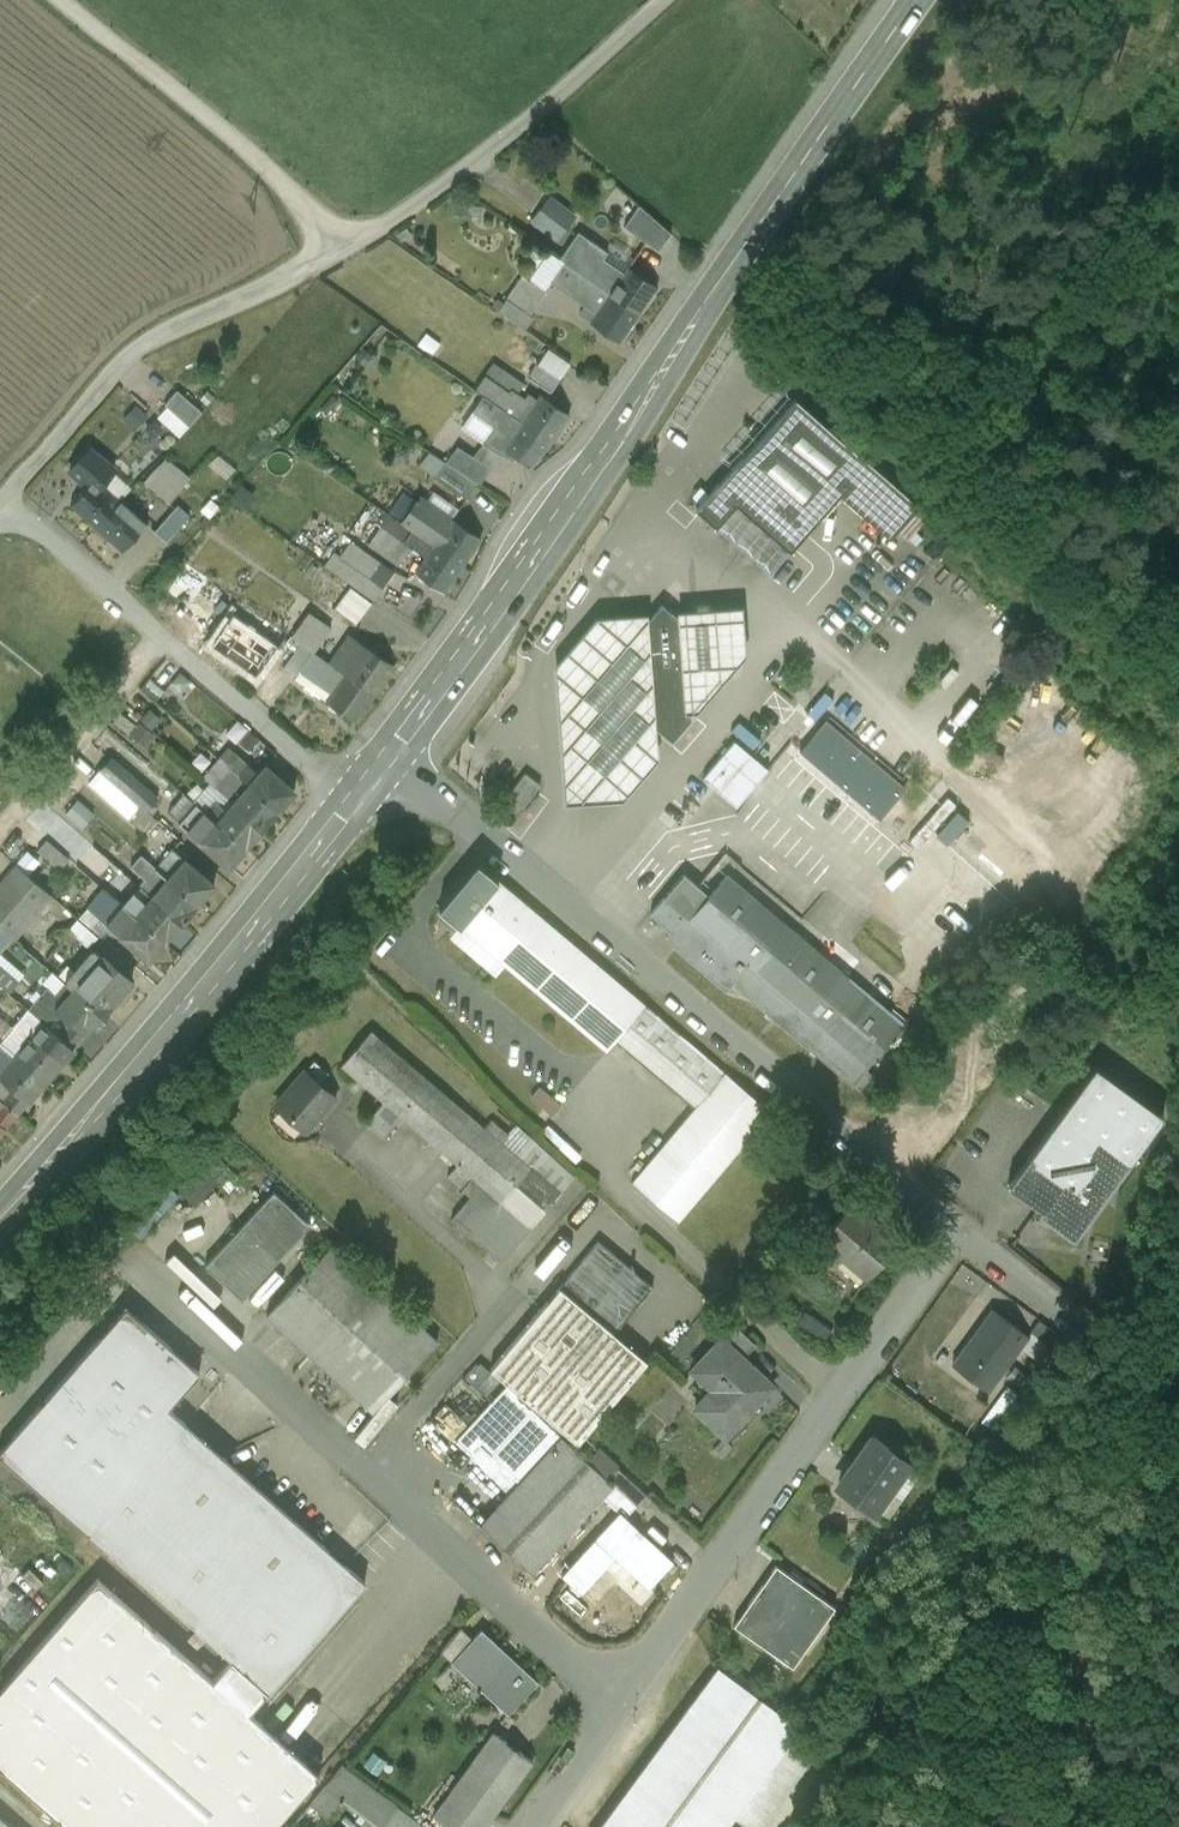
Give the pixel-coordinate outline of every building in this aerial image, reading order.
[(578,231),(552,212),(536,234),(561,253),(578,231)] [(675,248),(643,220),(627,241),(662,266),(675,248)] [(611,266),(581,246),(563,273),(568,277),(592,293),(606,273),(607,273),(611,266)] [(607,273),(606,273),(592,293),(613,308),(628,287),(607,273)] [(592,293),(568,277),(553,298),(587,321),(583,326),(595,335),(613,308),(592,293)] [(661,301),(632,281),(628,287),(613,308),(642,328),(661,301)] [(549,306),(525,290),(509,313),(533,329),(549,306)] [(642,328),(613,308),(595,335),(624,354),(642,328)] [(533,329),(509,313),(501,325),(530,345),(538,333),(533,329)] [(573,377),(551,363),(540,379),(562,393),(573,377)] [(540,379),(531,373),(522,387),(531,393),(540,379)] [(527,398),(495,377),(487,390),(512,406),(514,403),(521,408),(527,398)] [(562,393),(540,379),(531,393),(553,407),(562,393)] [(521,408),(514,403),(512,406),(487,390),(478,403),(509,425),(525,436),(540,414),(531,407),(527,412),(521,408)] [(204,427),(179,405),(167,419),(191,441),(204,427)] [(572,429),(544,409),(540,414),(525,436),(554,456),(572,429)] [(799,414),(700,527),(720,544),(741,522),(795,569),(845,512),(874,479),(799,414)] [(525,436),(509,425),(499,439),(505,443),(516,451),(525,436)] [(499,439),(492,435),(483,448),(496,457),(505,443),(499,439)] [(554,456),(525,436),(516,451),(508,463),(535,482),(554,456)] [(509,475),(486,459),(476,473),(498,489),(509,475)] [(412,465),(398,461),(394,475),(408,479),(412,465)] [(117,487),(91,465),(72,487),(90,503),(97,495),(104,502),(117,487)] [(193,497),(167,476),(147,501),(173,521),(193,497)] [(481,500),(449,478),(438,494),(470,516),(481,500)] [(874,479),(845,512),(894,556),(902,547),(902,546),(923,523),(923,522),(874,479)] [(90,503),(73,523),(99,546),(123,518),(104,502),(97,495),(90,503)] [(455,537),(424,515),(406,542),(437,564),(466,584),(484,557),(456,537),(455,537)] [(149,541),(123,518),(99,546),(125,569),(149,541)] [(923,523),(902,546),(902,547),(913,557),(934,534),(923,523)] [(182,524),(159,549),(169,559),(192,534),(182,524)] [(384,544),(371,563),(402,584),(415,565),(384,544)] [(437,564),(415,549),(407,559),(430,574),(437,564)] [(385,579),(354,558),(343,574),(374,595),(385,579)] [(466,584),(437,564),(430,574),(418,591),(447,611),(466,584)] [(343,574),(336,570),(327,583),(378,618),(388,604),(374,595),(343,574)] [(385,579),(374,595),(388,604),(398,588),(385,579)] [(375,620),(354,605),(338,626),(359,642),(375,620)] [(680,606),(681,622),(706,621),(705,605),(680,606)] [(666,620),(654,634),(661,747),(675,759),(691,740),(682,632),(666,620)] [(683,632),(691,732),(704,732),(751,678),(747,628),(683,632)] [(334,646),(312,631),(295,654),(304,660),(317,669),(334,646)] [(561,687),(569,825),(625,822),(663,782),(652,634),(605,638),(561,687)] [(295,655),(277,678),(287,685),(305,662),(295,655)] [(396,685),(354,655),(335,683),(377,712),(396,685)] [(305,662),(287,685),(300,694),(307,685),(318,671),(305,662)] [(266,670),(255,688),(267,695),(277,676),(266,670)] [(318,671),(307,685),(323,696),(324,696),(334,682),(318,671)] [(335,683),(334,682),(324,696),(323,696),(319,701),(335,711),(330,718),(359,738),(377,712),(335,683)] [(143,762),(161,737),(147,727),(135,742),(121,732),(114,741),(143,762)] [(908,802),(832,738),(803,772),(861,821),(880,836),(908,802)] [(738,758),(706,795),(741,824),(772,787),(738,758)] [(262,792),(234,769),(225,779),(281,829),(298,809),(269,784),(262,792)] [(160,818),(112,777),(102,788),(150,830),(160,818)] [(225,779),(223,777),(207,797),(213,802),(265,848),(281,829),(225,779)] [(102,788),(101,788),(89,802),(114,823),(126,809),(102,788)] [(529,792),(512,815),(527,827),(544,803),(529,792)] [(265,848),(213,802),(197,821),(249,867),(265,848)] [(161,840),(126,809),(114,823),(149,854),(161,840)] [(197,821),(186,811),(185,812),(171,829),(183,839),(181,842),(232,886),(249,867),(197,821)] [(916,850),(927,860),(934,852),(949,864),(972,837),(946,815),(916,850)] [(81,819),(68,833),(82,845),(95,831),(81,819)] [(78,864),(59,848),(50,858),(69,874),(77,866),(78,864)] [(71,878),(49,859),(40,870),(61,889),(71,878)] [(86,874),(77,866),(69,874),(78,882),(86,874)] [(158,886),(143,874),(133,886),(147,898),(141,906),(154,917),(155,917),(171,898),(157,887),(158,886)] [(218,903),(189,878),(182,886),(168,874),(158,886),(157,887),(171,898),(200,923),(218,903)] [(481,881),(442,927),(463,945),(502,899),(502,898),(481,881)] [(20,886),(0,909),(0,945),(15,958),(53,914),(20,886)] [(909,1043),(731,893),(713,914),(693,938),(668,916),(655,932),(687,959),(680,967),(731,1010),(737,1002),(857,1103),(858,1103),(864,1108),(877,1093),(871,1088),(909,1043)] [(713,914),(688,893),(668,916),(693,938),(713,914)] [(200,923),(171,898),(155,917),(184,942),(200,923)] [(729,1090),(502,898),(502,899),(463,945),(462,945),(611,1070),(619,1060),(698,1127),(729,1090)] [(126,925),(111,912),(95,931),(112,946),(151,981),(168,961),(139,935),(127,925),(126,924),(126,925)] [(149,923),(137,912),(127,925),(139,935),(149,923)] [(184,942),(155,917),(154,917),(149,923),(139,935),(168,961),(184,942)] [(95,931),(89,927),(80,937),(102,956),(112,946),(95,931)] [(102,956),(80,937),(70,949),(92,968),(102,956)] [(134,1001),(96,969),(67,1002),(75,1009),(104,1034),(105,1035),(134,1001)] [(1,985),(0,985),(0,1003),(12,1013),(21,1002),(1,985)] [(104,1034),(75,1009),(60,1027),(75,1040),(62,1056),(76,1068),(104,1034)] [(60,1027),(47,1016),(34,1032),(46,1043),(62,1056),(75,1040),(60,1027)] [(46,1043),(30,1030),(2,1063),(17,1076),(47,1101),(76,1068),(62,1056),(46,1043)] [(526,1180),(374,1050),(345,1085),(387,1121),(368,1143),(385,1158),(404,1136),(465,1187),(458,1195),(469,1205),(465,1210),(474,1217),(494,1234),(504,1221),(535,1247),(564,1213),(539,1191),(540,1190),(535,1186),(534,1187),(526,1180)] [(17,1076),(2,1063),(0,1062),(0,1097),(17,1076)] [(17,1076),(0,1097),(0,1118),(19,1134),(47,1101),(17,1076)] [(332,1093),(317,1080),(308,1091),(322,1104),(332,1093)] [(1099,1081),(1012,1201),(1045,1225),(1042,1229),(1078,1255),(1168,1131),(1099,1081)] [(698,1127),(635,1201),(682,1241),(776,1130),(729,1090),(698,1127)] [(322,1104),(308,1091),(279,1125),(309,1151),(338,1117),(322,1104)] [(540,1103),(530,1114),(551,1133),(561,1121),(540,1103)] [(0,1118),(0,1156),(19,1134),(0,1118)] [(578,1197),(540,1164),(526,1180),(534,1187),(535,1186),(540,1190),(539,1191),(564,1213),(578,1197)] [(191,1226),(227,1191),(212,1176),(176,1212),(191,1226)] [(267,1207),(197,1284),(239,1322),(309,1245),(267,1207)] [(474,1217),(455,1239),(475,1256),(494,1234),(474,1217)] [(904,1257),(857,1218),(825,1256),(871,1296),(904,1257)] [(535,1247),(504,1221),(494,1234),(475,1256),(505,1282),(535,1247)] [(602,1261),(564,1306),(618,1352),(657,1307),(602,1261)] [(440,1363),(334,1264),(269,1335),(375,1433),(376,1432),(416,1389),(440,1363)] [(564,1306),(494,1388),(581,1462),(636,1398),(603,1370),(618,1352),(564,1306)] [(996,1325),(956,1379),(993,1406),(1033,1352),(996,1325)] [(836,1347),(809,1328),(801,1340),(828,1359),(836,1347)] [(167,1428),(198,1392),(127,1329),(0,1474),(271,1713),(272,1713),(368,1604),(167,1428)] [(1066,1351),(1044,1334),(1035,1347),(1057,1363),(1066,1351)] [(758,1359),(735,1338),(721,1353),(722,1354),(723,1353),(745,1373),(758,1359)] [(745,1373),(723,1353),(722,1354),(705,1373),(725,1392),(696,1422),(727,1451),(774,1401),(745,1373)] [(504,1401),(484,1382),(466,1401),(486,1421),(504,1401)] [(596,1484),(511,1406),(460,1461),(474,1475),(483,1465),(523,1502),(554,1468),(584,1496),(596,1484)] [(895,1467),(878,1454),(842,1504),(876,1529),(912,1479),(910,1477),(913,1473),(912,1468),(904,1462),(898,1463),(895,1467)] [(554,1468),(523,1502),(483,1544),(535,1592),(605,1516),(616,1504),(610,1498),(596,1484),(584,1496),(554,1468)] [(651,1512),(621,1486),(610,1498),(616,1504),(639,1525),(651,1512)] [(639,1525),(616,1504),(605,1516),(622,1531),(623,1530),(630,1536),(639,1525)] [(630,1536),(623,1530),(622,1531),(565,1593),(586,1612),(618,1576),(652,1607),(677,1579),(630,1536)] [(839,1625),(780,1583),(737,1643),(797,1685),(839,1625)] [(0,1714),(0,1788),(45,1826),(297,1826),(323,1797),(252,1735),(271,1713),(234,1681),(215,1702),(100,1601),(0,1714)] [(466,1648),(444,1672),(456,1682),(478,1659),(466,1648)] [(542,1701),(486,1649),(478,1659),(456,1682),(512,1733),(542,1701)] [(617,1826),(743,1826),(787,1767),(788,1767),(804,1745),(802,1743),(801,1744),(723,1687),(724,1686),(722,1684),(720,1687),(720,1688),(617,1826)] [(442,1826),(502,1826),(536,1780),(497,1751),(442,1826)] [(344,1789),(328,1811),(341,1821),(349,1826),(397,1826),(344,1789)] [(316,1826),(336,1826),(341,1821),(328,1811),(316,1826)]
